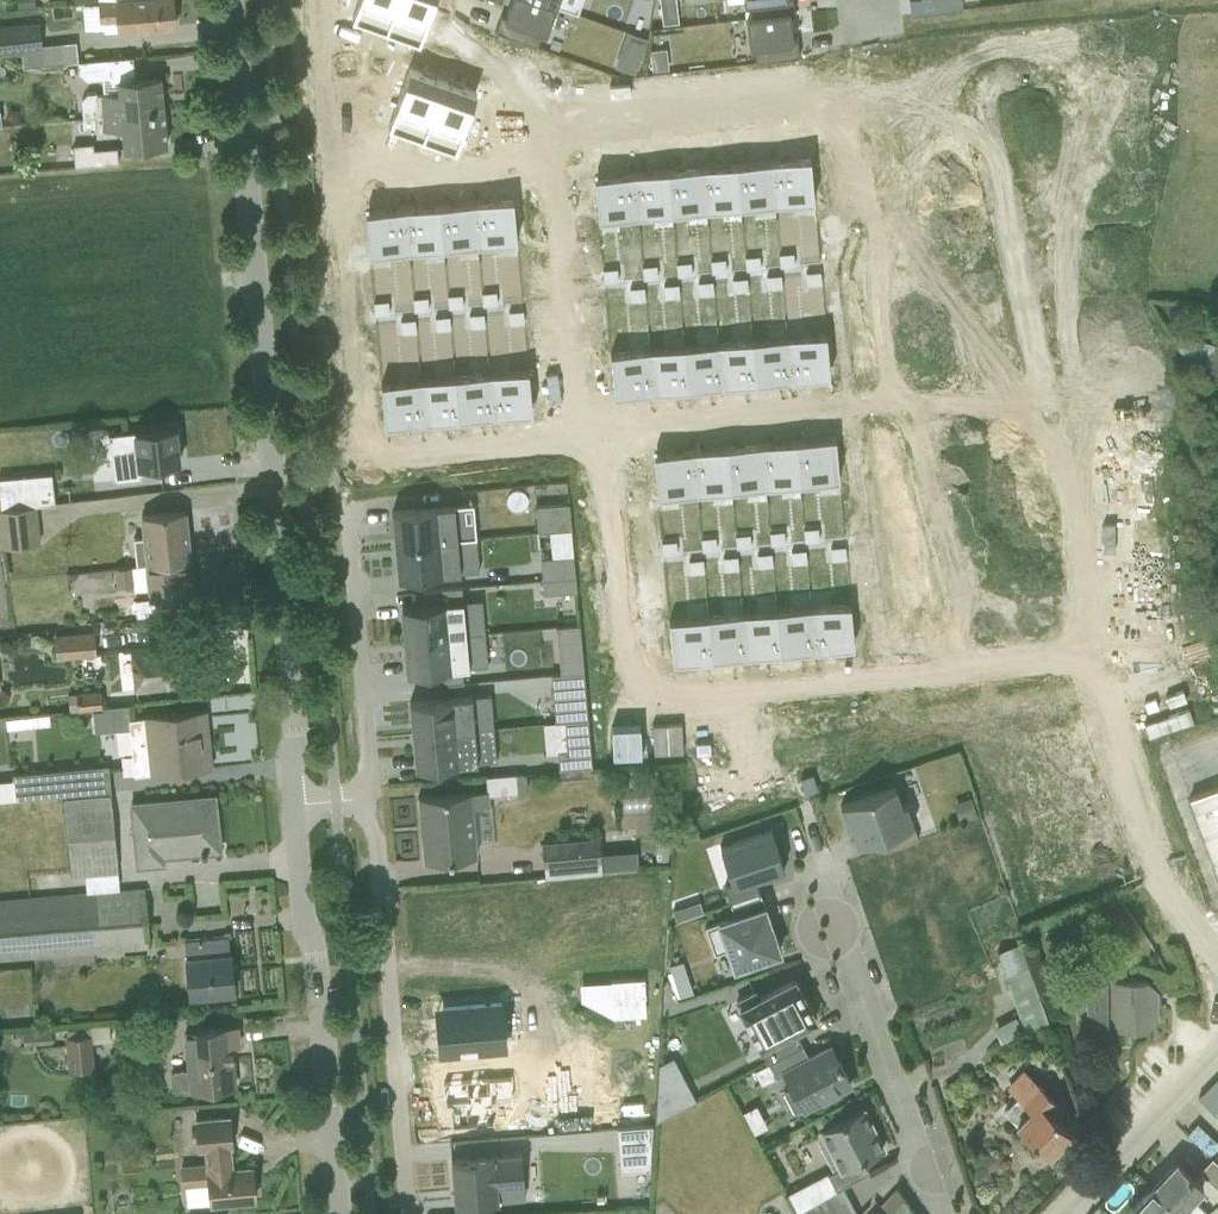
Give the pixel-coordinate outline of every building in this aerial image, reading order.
[(35,7),(34,0),(16,0),(17,8),(35,7)] [(97,1),(97,6),(81,8),(83,29),(103,28),(104,32),(174,26),(172,0),(111,0),(97,1)] [(395,0),(358,0),(351,17),(385,29),(395,0)] [(418,41),(428,12),(395,0),(385,29),(418,41)] [(428,12),(432,0),(395,0),(428,12)] [(535,47),(540,33),(544,34),(554,6),(537,0),(510,0),(504,18),(500,16),(494,32),(535,47)] [(678,22),(676,0),(659,0),(662,24),(678,22)] [(789,15),(794,14),(792,0),(742,0),(743,4),(748,4),(749,17),(789,12),(789,15)] [(910,14),(961,8),(960,0),(909,0),(910,14)] [(755,62),(799,57),(797,41),(792,41),(789,15),(789,12),(749,17),(744,18),(748,48),(753,47),(755,62)] [(0,27),(0,54),(21,52),(42,49),(41,46),(38,22),(0,27)] [(620,62),(634,68),(645,41),(630,35),(620,62)] [(21,52),(23,68),(65,62),(63,43),(41,46),(42,49),(21,52)] [(96,118),(163,111),(160,78),(134,80),(132,57),(77,61),(78,73),(86,80),(108,78),(108,79),(111,82),(114,82),(114,83),(111,84),(112,93),(96,95),(96,93),(86,93),(80,100),(82,119),(96,118)] [(431,109),(441,80),(409,68),(398,97),(431,109)] [(441,80),(431,109),(465,121),(475,92),(441,80)] [(421,137),(431,109),(398,97),(388,126),(421,137)] [(421,137),(454,149),(465,121),(431,109),(421,137)] [(166,144),(163,111),(96,118),(97,132),(120,130),(122,148),(166,144)] [(74,167),(118,163),(116,148),(93,150),(92,144),(72,145),(74,167)] [(814,201),(810,160),(773,163),(776,205),(814,201)] [(776,205),(773,163),(737,167),(741,207),(776,205)] [(741,207),(737,167),(702,170),(705,210),(741,207)] [(705,210),(702,170),(666,173),(669,214),(705,210)] [(669,214),(666,173),(631,176),(634,216),(669,214)] [(634,216),(631,176),(595,180),(598,219),(634,216)] [(516,241),(512,199),(475,203),(478,245),(516,241)] [(475,203),(438,206),(442,248),(478,245),(475,203)] [(442,248),(438,206),(402,209),(406,251),(442,248)] [(406,251),(402,209),(365,213),(369,255),(406,251)] [(1163,359),(1207,369),(1207,371),(1217,374),(1217,345),(1169,333),(1163,359)] [(829,377),(825,336),(789,339),(793,380),(829,377)] [(793,380),(789,339),(753,343),(758,383),(793,380)] [(758,383),(753,343),(718,346),(722,386),(758,383)] [(722,386),(718,346),(683,349),(686,390),(722,386)] [(683,349),(647,352),(651,392),(686,390),(683,349)] [(651,392),(647,352),(611,356),(615,396),(651,392)] [(526,370),(490,374),(494,414),(530,411),(526,370)] [(494,414),(490,374),(454,377),(457,417),(494,414)] [(454,377),(418,380),(421,420),(457,417),(454,377)] [(421,420),(418,380),(380,384),(384,424),(421,420)] [(176,427),(109,433),(113,472),(131,470),(131,475),(160,473),(160,463),(179,462),(176,427)] [(3,509),(34,506),(26,430),(0,433),(0,482),(3,509)] [(833,440),(797,443),(801,484),(837,480),(833,440)] [(801,484),(797,443),(762,447),(765,487),(801,484)] [(762,447),(726,450),(730,490),(765,487),(762,447)] [(726,450),(691,453),(695,494),(730,490),(726,450)] [(691,453),(655,456),(658,497),(695,494),(691,453)] [(392,511),(394,545),(474,537),(471,503),(392,511)] [(567,503),(535,505),(537,531),(549,529),(570,527),(567,503)] [(0,509),(0,548),(40,544),(36,506),(34,506),(3,509),(0,509)] [(135,565),(189,560),(191,560),(188,534),(187,534),(184,511),(139,516),(142,538),(133,539),(135,565)] [(570,527),(549,529),(552,556),(572,554),(570,527)] [(474,537),(394,545),(398,578),(477,570),(474,537)] [(541,579),(574,575),(572,554),(552,556),(539,557),(541,579)] [(193,592),(189,560),(135,565),(114,568),(116,587),(132,586),(133,591),(147,589),(148,599),(134,601),(136,617),(161,614),(159,599),(173,597),(172,594),(193,592)] [(575,590),(574,575),(541,579),(542,593),(575,590)] [(403,640),(484,633),(480,599),(460,600),(459,587),(423,591),(424,605),(400,607),(403,640)] [(852,645),(849,605),(813,608),(817,649),(852,645)] [(813,608),(777,611),(781,652),(817,649),(813,608)] [(777,611),(742,615),(746,655),(781,652),(777,611)] [(742,615),(706,618),(710,658),(746,655),(742,615)] [(706,618),(670,621),(674,662),(710,658),(706,618)] [(559,674),(583,672),(579,624),(555,626),(559,674)] [(56,659),(97,654),(94,631),(53,635),(56,659)] [(432,686),(462,683),(461,669),(486,667),(484,633),(403,640),(406,673),(430,671),(432,686)] [(192,642),(129,648),(134,690),(197,683),(192,642)] [(583,672),(559,674),(549,675),(554,722),(564,721),(587,719),(583,672)] [(46,715),(101,709),(100,691),(44,697),(46,715)] [(411,735),(492,728),(489,696),(409,702),(411,735)] [(205,710),(127,718),(133,775),(210,768),(205,710)] [(590,765),(587,719),(564,721),(566,749),(555,750),(557,768),(590,765)] [(683,753),(682,723),(652,725),(653,754),(683,753)] [(640,725),(611,726),(612,756),(641,754),(640,725)] [(492,728),(411,735),(414,768),(495,760),(492,728)] [(12,774),(13,780),(0,781),(0,801),(110,791),(107,765),(12,774)] [(631,787),(647,785),(645,770),(629,772),(631,787)] [(486,790),(417,797),(423,860),(477,856),(472,807),(489,806),(488,796),(527,792),(525,773),(485,778),(486,790)] [(894,786),(840,805),(847,826),(849,826),(856,845),(876,838),(881,851),(917,839),(912,825),(913,825),(905,804),(901,805),(894,786)] [(1190,796),(1217,875),(1217,786),(1190,796)] [(117,872),(110,794),(62,798),(70,876),(117,872)] [(161,855),(219,850),(214,796),(129,803),(135,868),(162,866),(161,855)] [(959,820),(975,815),(970,797),(953,802),(959,820)] [(657,831),(654,861),(667,863),(670,833),(657,831)] [(541,843),(544,877),(637,869),(636,850),(599,853),(598,838),(541,843)] [(0,899),(0,960),(149,948),(144,887),(0,899)] [(731,903),(734,917),(705,927),(714,954),(725,950),(731,968),(779,952),(759,893),(731,903)] [(227,938),(182,942),(188,998),(233,993),(229,953),(228,953),(227,938)] [(1004,975),(1026,968),(1018,944),(996,952),(1004,975)] [(679,998),(694,992),(681,960),(668,965),(679,998)] [(1026,968),(1004,975),(1025,1035),(1047,1028),(1026,968)] [(755,990),(733,1001),(766,1063),(801,1045),(794,1030),(814,1020),(811,1013),(805,1001),(804,1001),(793,980),(759,997),(755,990)] [(1093,981),(1093,1030),(1104,1030),(1104,1028),(1111,1028),(1111,1030),(1146,1030),(1155,1021),(1154,989),(1146,980),(1093,981)] [(1000,1042),(1022,1031),(1014,1016),(992,1027),(1000,1042)] [(236,1027),(182,1031),(185,1070),(173,1071),(169,1075),(170,1089),(174,1092),(234,1086),(231,1046),(238,1045),(236,1027)] [(23,1045),(51,1043),(50,1029),(22,1032),(23,1045)] [(68,1070),(93,1068),(90,1035),(64,1037),(68,1070)] [(807,1058),(801,1045),(766,1063),(774,1078),(781,1074),(788,1088),(782,1091),(793,1112),(799,1109),(800,1110),(850,1084),(838,1061),(836,1062),(828,1047),(807,1058)] [(754,1086),(772,1078),(765,1065),(748,1074),(754,1086)] [(1048,1155),(1070,1132),(1053,1117),(1062,1108),(1023,1070),(1005,1087),(1017,1099),(1003,1112),(1018,1126),(1017,1128),(1024,1135),(1026,1134),(1048,1155)] [(1198,1098),(1208,1108),(1199,1118),(1217,1135),(1217,1134),(1217,1078),(1198,1098)] [(738,1099),(726,1105),(737,1126),(750,1119),(738,1099)] [(863,1110),(819,1133),(837,1169),(827,1175),(835,1191),(842,1187),(869,1172),(862,1159),(883,1148),(863,1110)] [(1183,1111),(1167,1129),(1192,1151),(1208,1134),(1183,1111)] [(206,1184),(208,1204),(254,1199),(251,1166),(231,1168),(230,1162),(229,1162),(228,1145),(231,1145),(228,1116),(193,1119),(196,1150),(203,1149),(204,1163),(179,1166),(181,1187),(206,1184)] [(634,1120),(601,1120),(602,1164),(635,1164),(634,1120)] [(510,1196),(512,1145),(436,1142),(434,1193),(510,1196)] [(1211,1159),(1198,1172),(1217,1191),(1217,1165),(1211,1159)] [(1181,1213),(1207,1213),(1192,1200),(1203,1189),(1175,1162),(1152,1186),(1181,1213)] [(796,1213),(835,1191),(827,1175),(825,1172),(785,1193),(796,1213)] [(1129,1210),(1133,1213),(1181,1213),(1152,1186),(1129,1210)] [(797,1213),(857,1213),(842,1187),(835,1191),(796,1213),(797,1213)]
